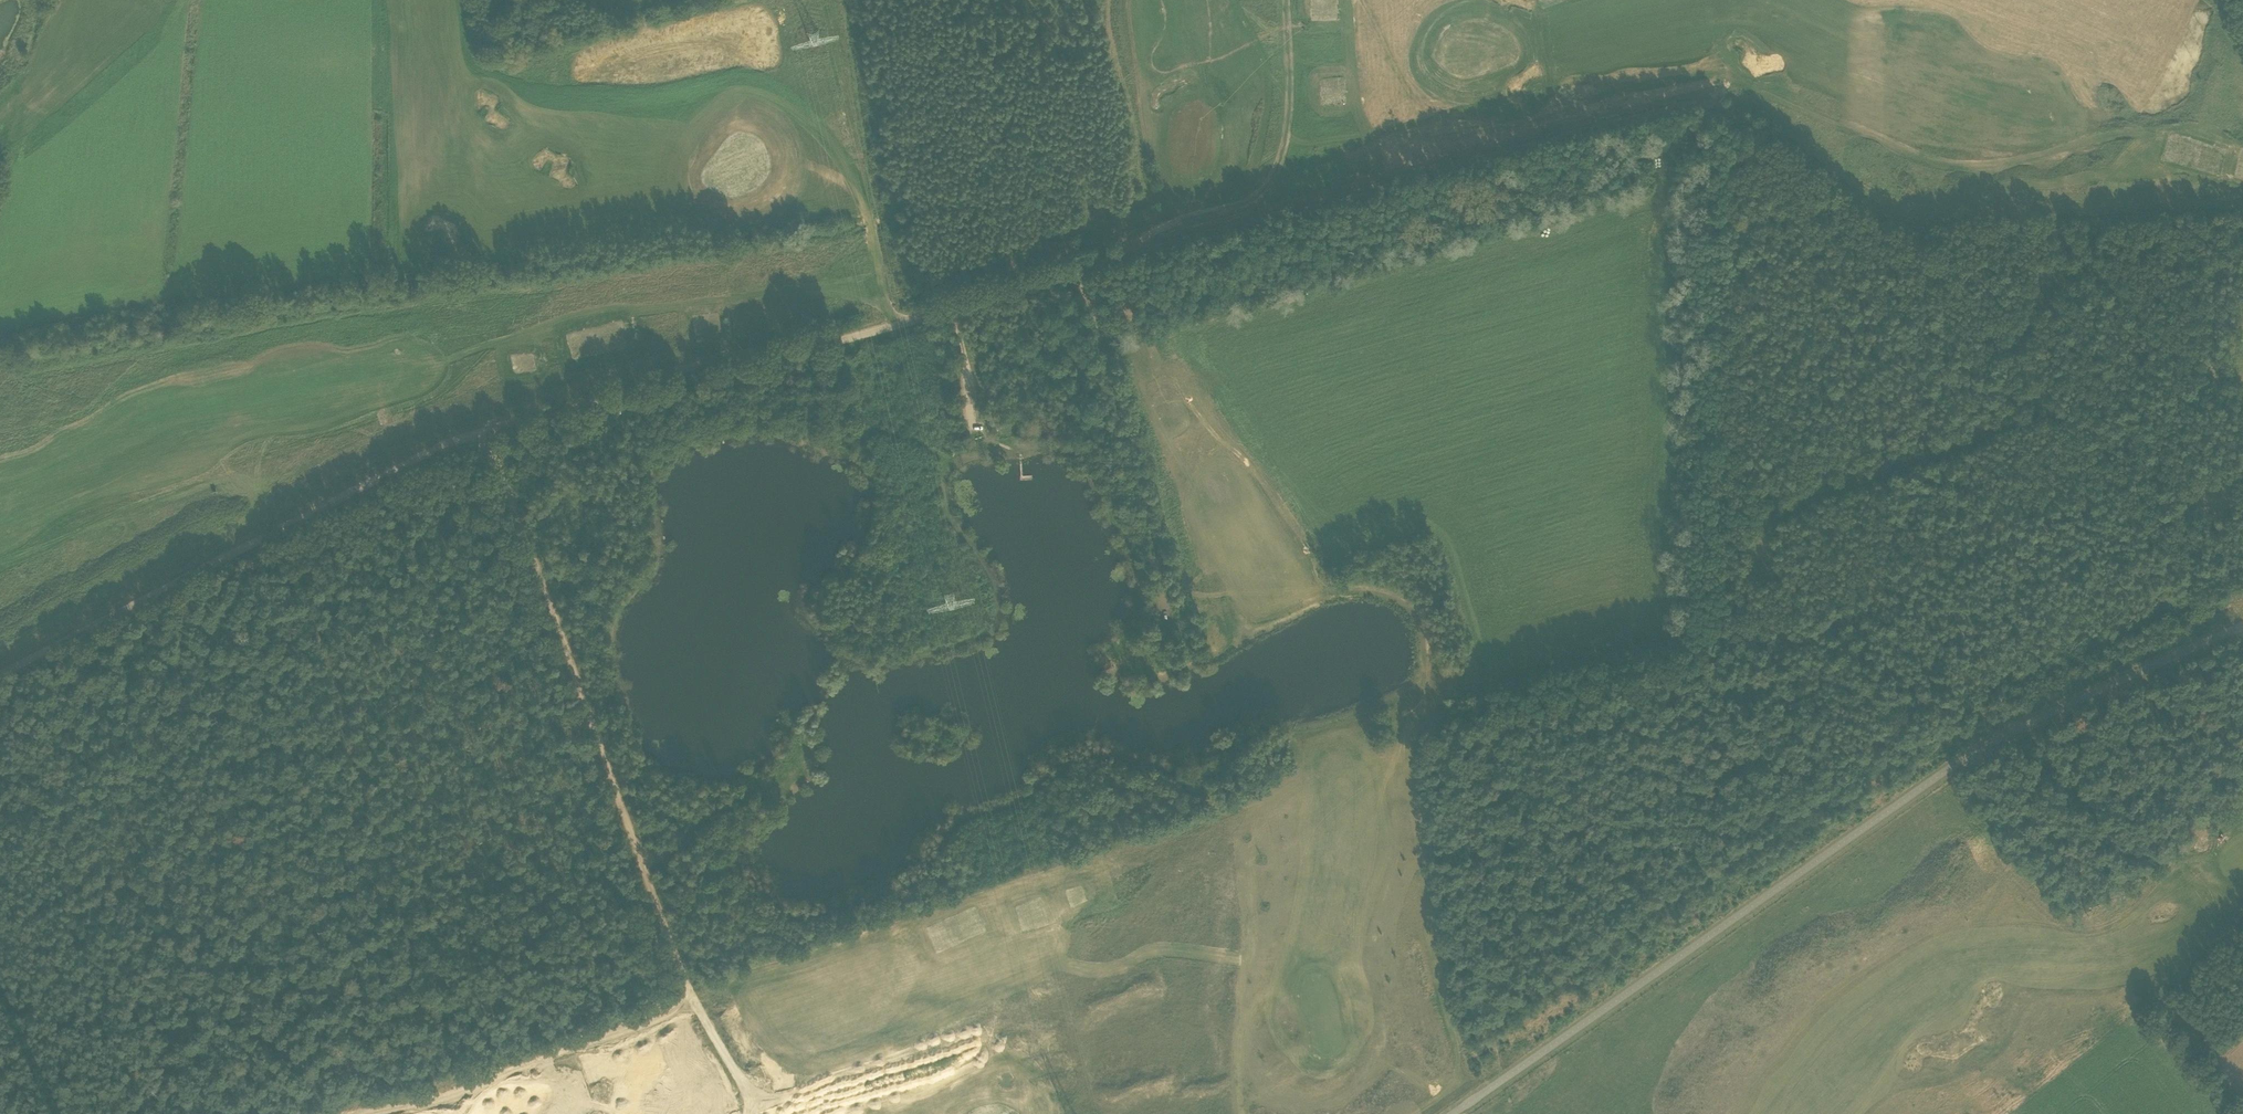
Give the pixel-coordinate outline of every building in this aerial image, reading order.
[(993,414),(985,415),(988,427),(995,426),(993,414)]
